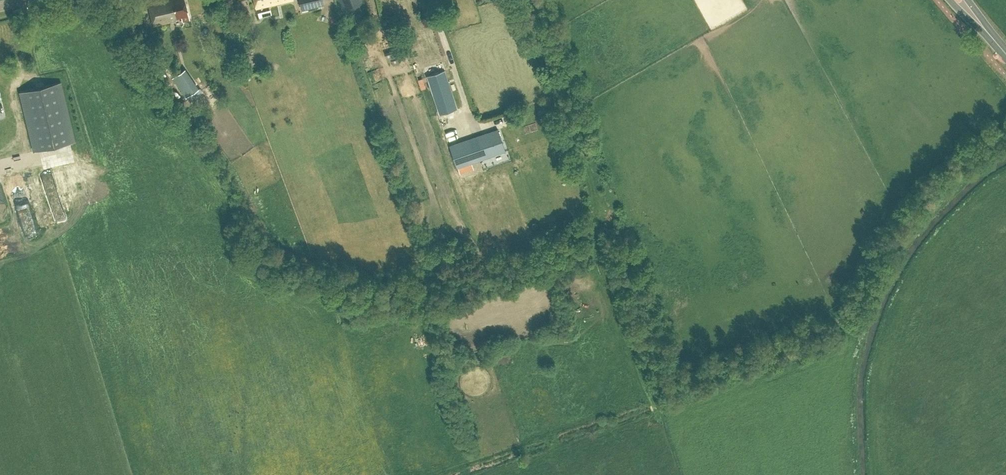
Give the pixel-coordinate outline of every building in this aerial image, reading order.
[(164,0),(155,0),(147,2),(153,26),(175,20),(177,20),(177,18),(181,17),(181,19),(182,21),(190,19),(185,0),(164,0)] [(258,9),(292,0),(256,0),(258,9)] [(323,0),(299,0),(300,9),(324,3),(323,0)] [(358,0),(338,0),(341,9),(359,3),(358,0)] [(134,58),(128,48),(124,51),(130,60),(134,58)] [(458,109),(443,61),(424,67),(439,116),(458,109)] [(170,65),(165,68),(170,77),(175,74),(170,65)] [(198,88),(184,68),(171,77),(185,97),(198,88)] [(60,82),(20,91),(35,150),(74,141),(60,82)] [(505,150),(497,128),(449,145),(456,167),(505,150)] [(464,410),(475,407),(473,401),(462,404),(464,410)]
